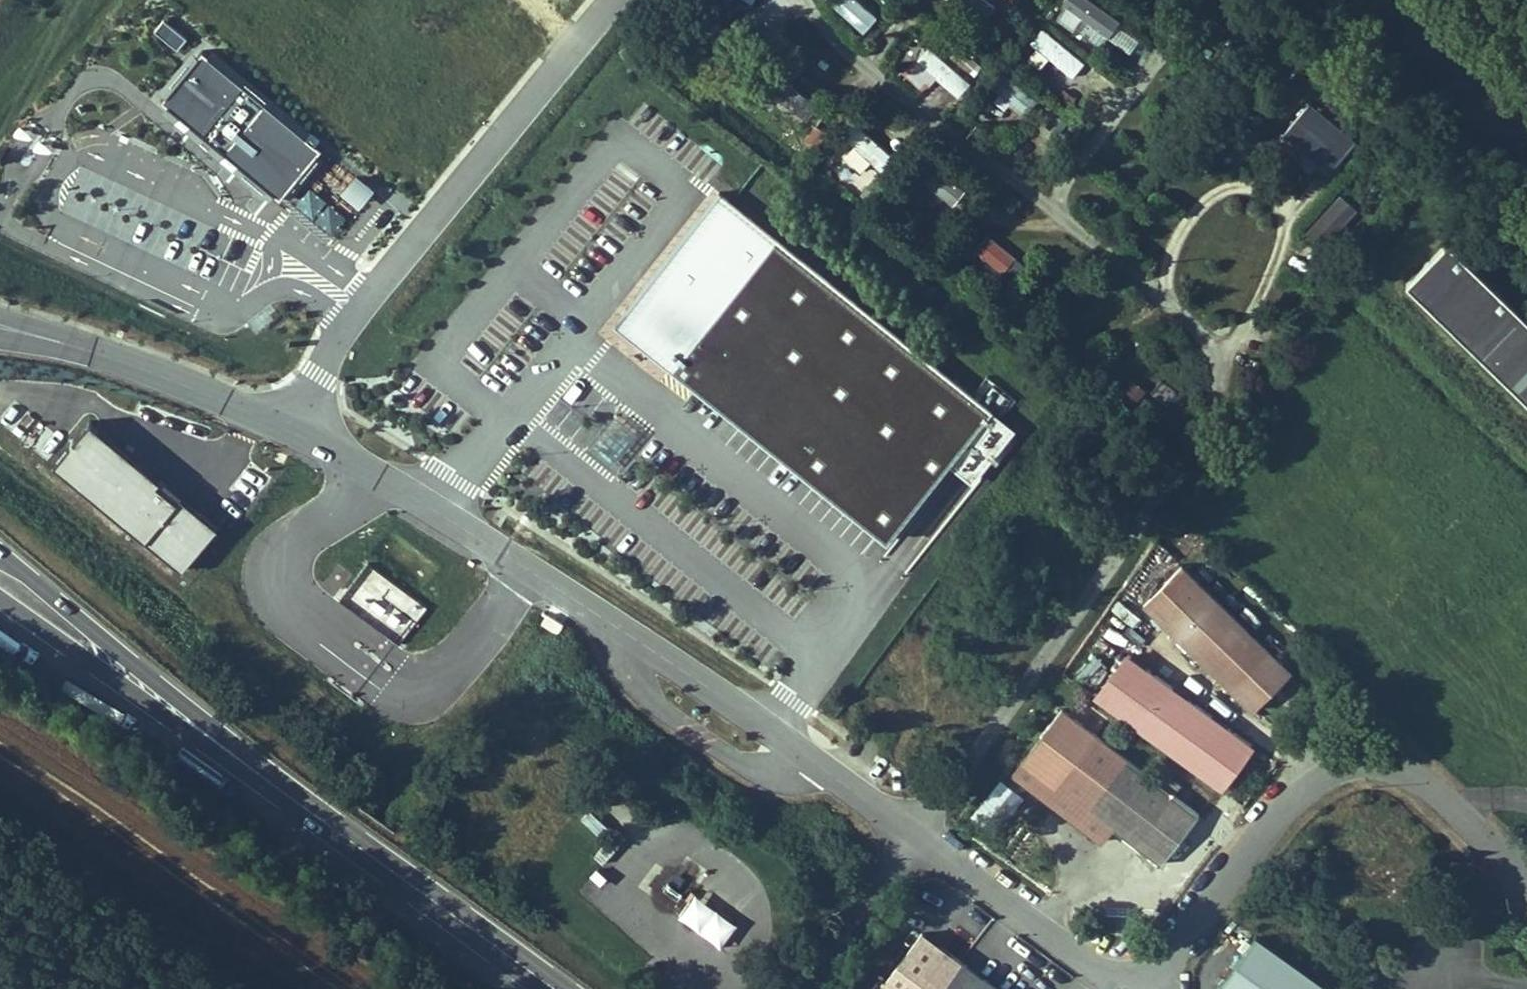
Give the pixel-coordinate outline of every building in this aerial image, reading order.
[(878,15),(860,0),(832,0),(830,2),(864,31),(878,15)] [(1096,51),(1121,19),(1095,0),(1060,0),(1049,15),(1096,51)] [(155,30),(177,49),(186,37),(165,19),(155,30)] [(1126,74),(1148,47),(1120,24),(1106,41),(1117,50),(1109,60),(1126,74)] [(1027,49),(1071,80),(1086,59),(1042,28),(1027,49)] [(957,97),(971,82),(929,42),(902,70),(922,89),(934,76),(957,97)] [(321,150),(204,52),(163,101),(182,117),(177,124),(184,130),(189,123),(228,156),(225,160),(267,195),(271,190),(281,198),(321,150)] [(992,92),(1024,114),(1037,95),(1005,74),(992,92)] [(805,122),(818,99),(775,75),(762,97),(805,122)] [(1283,132),(1331,170),(1357,138),(1309,99),(1283,132)] [(852,123),(843,137),(852,143),(844,157),(864,170),(869,162),(881,169),(894,150),(852,123)] [(953,202),(964,186),(934,164),(922,180),(953,202)] [(342,196),(366,205),(374,181),(350,173),(342,196)] [(289,207),(327,243),(348,220),(311,184),(289,207)] [(1324,252),(1360,207),(1340,191),(1304,235),(1324,252)] [(1013,427),(716,193),(616,321),(887,537),(957,455),(979,473),(1013,427)] [(1006,275),(1019,258),(987,233),(974,249),(1006,275)] [(1448,242),(1410,281),(1526,394),(1526,318),(1448,242)] [(1120,394),(1138,403),(1146,388),(1129,378),(1120,394)] [(1251,703),(1289,665),(1181,558),(1143,597),(1251,703)] [(339,602),(404,641),(428,601),(363,563),(339,602)] [(1223,790),(1257,743),(1126,650),(1092,696),(1223,790)] [(1198,814),(1062,706),(1020,760),(1053,786),(1045,796),(1100,840),(1111,825),(1159,863),(1198,814)] [(1053,786),(1020,760),(1012,770),(1045,796),(1053,786)] [(995,835),(1025,795),(1000,776),(970,816),(995,835)] [(587,810),(581,823),(604,834),(610,822),(587,810)] [(604,863),(623,841),(613,832),(594,854),(604,863)] [(921,930),(877,988),(999,988),(921,930)]
